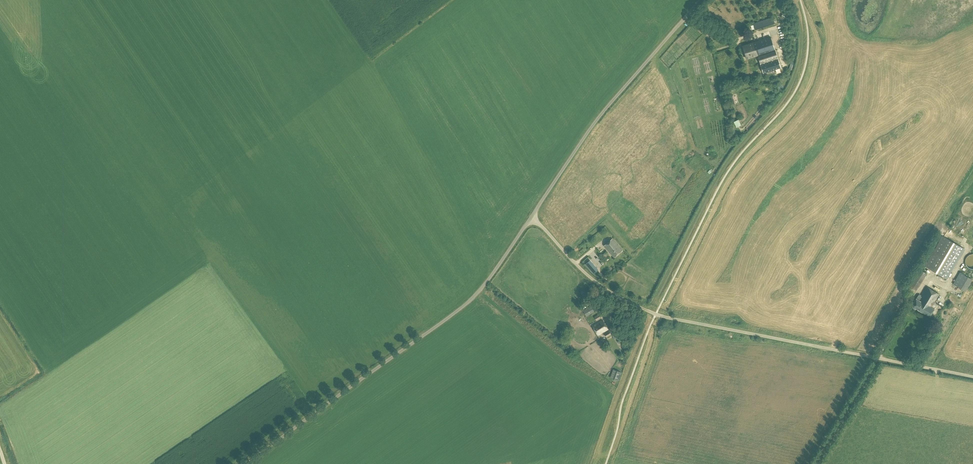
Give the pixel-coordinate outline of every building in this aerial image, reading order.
[(753,23),(755,30),(774,24),(772,17),(753,23)] [(743,46),(747,59),(758,55),(763,73),(780,67),(771,37),(743,46)] [(925,266),(947,279),(965,249),(942,236),(925,266)] [(604,246),(614,257),(622,250),(612,238),(604,246)] [(965,263),(965,264),(966,266),(968,268),(969,269),(972,269),(972,254),(971,254),(969,255),(967,256),(966,258),(965,259),(965,261),(965,263)] [(928,273),(921,268),(912,282),(919,286),(928,273)] [(953,284),(966,292),(972,280),(960,272),(953,284)] [(912,306),(921,311),(933,290),(927,287),(920,296),(918,295),(912,306)] [(933,290),(921,311),(930,316),(934,309),(931,307),(934,307),(935,306),(936,304),(935,303),(935,302),(933,301),(939,294),(933,290)] [(581,307),(586,316),(595,311),(590,302),(581,307)] [(592,326),(598,335),(608,329),(603,320),(592,326)] [(619,381),(623,371),(617,369),(614,379),(619,381)]
